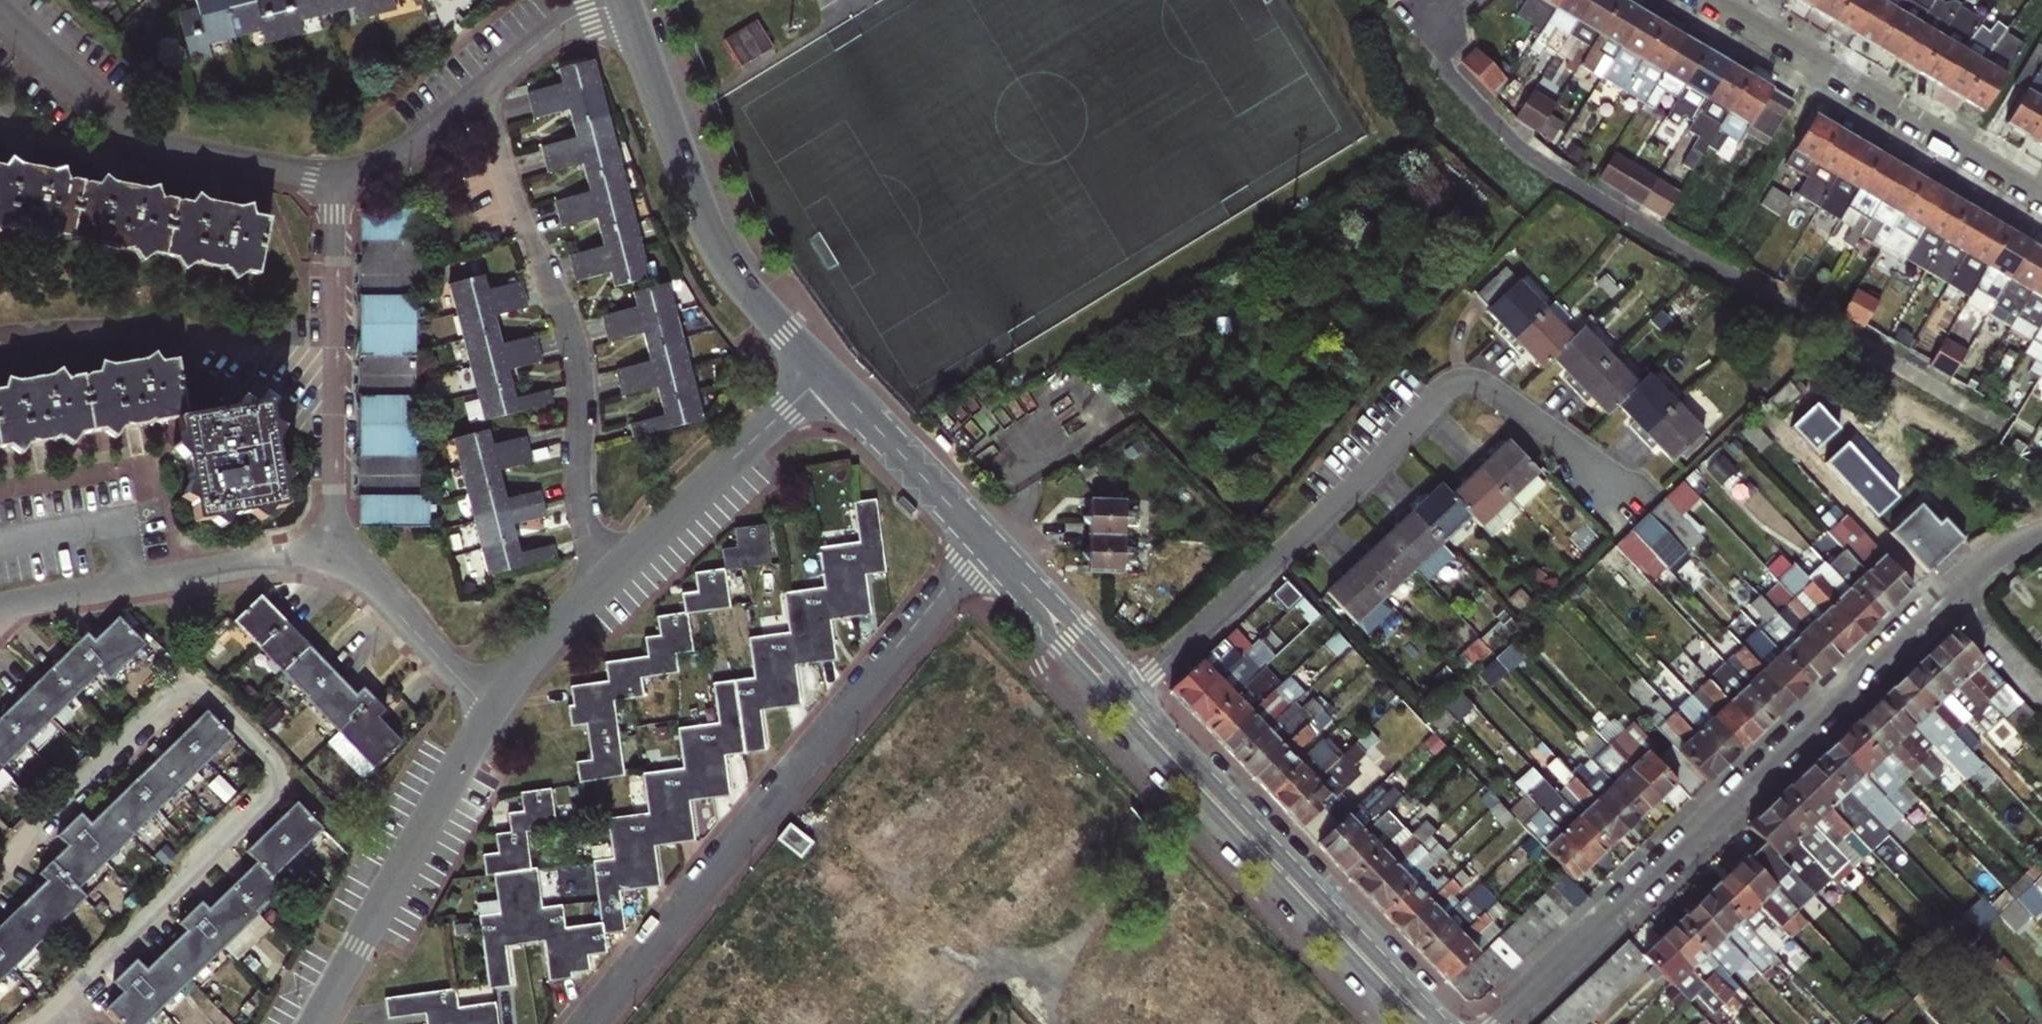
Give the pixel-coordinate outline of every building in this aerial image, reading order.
[(205,8),(185,14),(199,62),(218,57),(214,43),(267,28),(272,42),(310,32),(306,18),(358,4),(362,18),(402,7),(400,0),(203,0),(205,8)] [(1537,0),(1530,0),(1516,16),(1533,26),(1530,31),(1538,36),(1555,11),(1537,0)] [(1555,11),(1561,0),(1537,0),(1555,11)] [(1555,11),(1577,23),(1590,0),(1561,0),(1555,11)] [(1577,23),(1597,36),(1618,0),(1590,0),(1577,23)] [(1622,0),(1618,0),(1597,36),(1620,49),(1643,12),(1622,0)] [(1810,10),(1816,0),(1793,0),(1810,10)] [(1810,10),(1832,24),(1846,0),(1816,0),(1810,10)] [(1832,24),(1854,37),(1875,0),(1846,0),(1832,24)] [(1854,37),(1876,50),(1898,10),(1880,0),(1875,0),(1854,37)] [(1898,10),(1904,0),(1880,0),(1898,10)] [(1934,0),(1904,0),(1898,10),(1920,24),(1934,0)] [(1961,5),(1954,1),(1943,2),(1939,0),(1934,0),(1920,24),(1942,37),(1961,5)] [(1964,50),(1979,25),(1982,19),(1961,5),(1942,37),(1964,50)] [(1898,10),(1876,50),(1897,62),(1920,24),(1898,10)] [(1569,36),(1577,23),(1555,11),(1538,36),(1528,51),(1538,56),(1544,47),(1557,55),(1569,36)] [(1664,25),(1643,12),(1620,49),(1641,62),(1664,25)] [(1994,45),(2004,34),(2014,20),(2002,14),(1988,33),(1979,25),(1964,50),(1984,62),(1994,45)] [(761,16),(726,35),(742,64),(777,45),(761,16)] [(1577,23),(1569,36),(1579,42),(1564,68),(1575,74),(1579,66),(1597,36),(1577,23)] [(1920,24),(1897,62),(1920,76),(1942,37),(1920,24)] [(1686,38),(1664,25),(1641,62),(1663,75),(1686,38)] [(1984,62),(2005,75),(2024,45),(2004,34),(1994,45),(1984,62)] [(1620,49),(1597,36),(1579,66),(1601,79),(1620,49)] [(1964,50),(1942,37),(1920,76),(1941,88),(1964,50)] [(1706,50),(1686,38),(1663,75),(1683,87),(1706,50)] [(1478,44),(1463,60),(1497,93),(1512,76),(1478,44)] [(2037,45),(2015,82),(2026,89),(2041,99),(2041,48),(2037,45)] [(1620,49),(1601,79),(1623,92),(1641,62),(1620,49)] [(1727,62),(1706,50),(1683,87),(1704,100),(1727,62)] [(1984,62),(1964,50),(1941,88),(1962,101),(1984,62)] [(587,61),(554,70),(557,85),(525,94),(531,118),(564,110),(571,138),(539,146),(545,173),(577,165),(584,192),(552,200),(558,226),(591,219),(597,246),(566,254),(572,281),(605,273),(609,285),(642,276),(587,61)] [(1645,105),(1663,75),(1641,62),(1623,92),(1645,105)] [(1750,76),(1727,62),(1704,100),(1727,113),(1750,76)] [(2005,75),(1984,62),(1962,101),(1983,113),(2005,75)] [(1675,100),(1683,87),(1663,75),(1645,105),(1653,110),(1664,93),(1675,100)] [(1771,89),(1750,76),(1727,113),(1749,127),(1771,89)] [(1522,83),(1513,78),(1504,91),(1514,97),(1522,83)] [(1568,117),(1553,110),(1559,99),(1532,87),(1517,119),(1559,138),(1568,117)] [(1691,122),(1704,100),(1683,87),(1675,100),(1663,119),(1677,127),(1681,121),(1686,119),(1691,122)] [(1793,102),(1771,89),(1749,127),(1746,133),(1767,145),(1793,102)] [(2026,89),(2005,126),(2026,138),(2041,111),(2041,99),(2026,89)] [(1707,146),(1727,113),(1704,100),(1691,122),(1688,131),(1698,137),(1686,160),(1695,166),(1707,146)] [(2026,138),(2041,148),(2041,111),(2026,138)] [(1749,127),(1727,113),(1707,146),(1718,152),(1727,136),(1740,143),(1746,133),(1749,127)] [(1835,127),(1814,115),(1793,153),(1814,165),(1835,127)] [(1858,140),(1835,127),(1814,165),(1835,178),(1858,140)] [(1880,153),(1858,140),(1835,178),(1857,191),(1880,153)] [(1814,165),(1793,153),(1786,165),(1806,177),(1814,165)] [(1901,166),(1880,153),(1857,191),(1879,204),(1901,166)] [(6,229),(8,228),(41,235),(46,245),(57,237),(80,241),(87,253),(98,247),(133,254),(139,264),(152,255),(174,259),(181,272),(192,266),(226,272),(232,282),(244,274),(256,276),(268,220),(253,217),(250,206),(239,209),(208,203),(198,195),(191,204),(160,198),(158,187),(146,190),(115,184),(105,175),(97,185),(65,179),(64,169),(53,172),(20,165),(11,158),(4,166),(0,166),(0,232),(6,229)] [(1582,160),(1576,170),(1586,175),(1591,166),(1582,160)] [(1835,178),(1814,165),(1806,177),(1796,196),(1818,208),(1835,178)] [(1923,178),(1901,166),(1879,204),(1900,217),(1923,178)] [(1857,191),(1835,178),(1818,208),(1827,214),(1839,221),(1857,191)] [(1944,191),(1923,178),(1900,217),(1922,230),(1944,191)] [(1636,179),(1627,196),(1641,204),(1651,188),(1636,179)] [(1613,180),(1609,189),(1618,194),(1623,184),(1613,180)] [(1790,198),(1770,188),(1760,206),(1780,217),(1790,198)] [(1860,236),(1879,204),(1857,191),(1839,221),(1852,228),(1843,243),(1852,249),(1860,236)] [(1966,204),(1944,191),(1922,230),(1943,242),(1966,204)] [(1882,249),(1900,217),(1879,204),(1860,236),(1882,249)] [(1987,217),(1966,204),(1943,242),(1965,255),(1987,217)] [(1827,214),(1818,208),(1809,223),(1819,229),(1827,214)] [(428,240),(428,210),(358,209),(358,240),(428,240)] [(1904,261),(1904,260),(1922,230),(1900,217),(1882,249),(1904,261)] [(2009,230),(1987,217),(1965,255),(1986,268),(2009,230)] [(1925,272),(1943,242),(1922,230),(1904,260),(1925,272)] [(2008,281),(2031,243),(2009,230),(1986,268),(2008,281)] [(1965,255),(1943,242),(1925,272),(1946,285),(1965,255)] [(2041,273),(2041,250),(2031,243),(2008,281),(2030,294),(2041,273)] [(1888,259),(1880,254),(1871,269),(1880,273),(1888,259)] [(1986,268),(1965,255),(1946,285),(1969,298),(1986,268)] [(1481,293),(1477,298),(1486,308),(1484,310),(1501,328),(1495,333),(1507,345),(1543,310),(1501,267),(1478,289),(1481,293)] [(2008,281),(1986,268),(1969,298),(1964,306),(1987,319),(1995,305),(2001,294),(2008,281)] [(2030,294),(2041,301),(2041,273),(2030,294)] [(481,424),(548,406),(545,393),(510,401),(503,374),(537,364),(530,340),(497,348),(489,320),(523,311),(516,285),(483,293),(479,281),(446,290),(481,424)] [(2008,281),(2001,294),(2023,306),(2030,294),(2008,281)] [(664,284),(629,292),(632,306),(598,315),(605,341),(639,333),(646,359),(612,368),(619,395),(653,388),(659,414),(626,423),(629,437),(698,420),(664,284)] [(1843,311),(1867,325),(1882,299),(1859,285),(1843,311)] [(2023,306),(2001,294),(1995,305),(2008,313),(2003,323),(2009,326),(2007,329),(2031,342),(2037,331),(2016,318),(2023,306)] [(2030,294),(2023,306),(2016,318),(2037,331),(2041,323),(2041,301),(2030,294)] [(415,296),(358,296),(358,355),(415,356),(415,296)] [(1974,314),(1963,306),(1958,313),(1943,303),(1919,337),(1936,348),(1948,331),(1958,338),(1974,314)] [(1551,358),(1571,340),(1543,310),(1507,345),(1519,357),(1524,353),(1540,369),(1551,358)] [(2037,331),(2031,342),(2024,353),(2041,364),(2041,323),(2037,331)] [(1573,392),(1608,359),(1580,331),(1571,340),(1551,358),(1567,374),(1561,380),(1573,392)] [(1959,354),(1945,347),(1938,359),(1952,366),(1959,354)] [(48,376),(21,380),(18,381),(7,378),(3,388),(0,389),(0,448),(8,446),(20,455),(28,444),(61,438),(71,446),(79,434),(102,430),(113,438),(120,429),(176,419),(186,417),(176,359),(159,362),(154,353),(145,359),(117,364),(112,365),(101,361),(97,372),(65,378),(60,369),(48,376)] [(1606,416),(1616,406),(1636,387),(1608,359),(1573,392),(1584,404),(1590,399),(1606,416)] [(1979,366),(1967,359),(1962,369),(1973,375),(1979,366)] [(1638,439),(1673,406),(1646,378),(1636,387),(1616,406),(1631,422),(1626,426),(1638,439)] [(1765,404),(1779,419),(1801,397),(1787,383),(1765,404)] [(1996,390),(1984,383),(1979,391),(1991,398),(1996,390)] [(2020,393),(2007,385),(2001,395),(2014,403),(2020,393)] [(266,389),(255,405),(266,403),(267,414),(279,399),(266,389)] [(415,397),(358,396),(358,455),(414,456),(415,397)] [(232,409),(186,417),(176,419),(179,437),(170,445),(179,496),(190,502),(194,523),(209,520),(219,527),(226,517),(249,513),(260,521),(268,510),(283,507),(280,488),(288,478),(276,468),(272,442),(280,431),(269,422),(267,414),(266,403),(255,405),(248,406),(239,400),(232,409)] [(1816,405),(1793,426),(1814,450),(1837,428),(1816,405)] [(1702,435),(1673,406),(1638,439),(1649,451),(1654,446),(1671,465),(1702,435)] [(1769,442),(1751,422),(1739,434),(1757,454),(1769,442)] [(485,580),(553,562),(550,548),(516,556),(509,528),(542,519),(536,493),(502,502),(495,474),(529,465),(522,440),(487,449),(484,435),(451,442),(485,580)] [(1485,453),(1474,463),(1507,498),(1536,472),(1507,441),(1490,458),(1485,453)] [(1846,443),(1825,463),(1875,516),(1896,496),(1846,443)] [(1507,498),(1474,463),(1462,475),(1466,479),(1449,495),(1468,515),(1478,525),(1507,498)] [(1439,543),(1468,515),(1449,495),(1440,485),(1423,501),(1417,495),(1406,506),(1439,543)] [(428,527),(429,497),(359,496),(359,527),(428,527)] [(557,829),(551,788),(519,793),(521,811),(507,813),(509,830),(496,832),(499,851),(482,854),(485,876),(493,875),(499,911),(477,914),(487,987),(509,984),(505,949),(540,944),(545,983),(570,980),(569,974),(588,972),(586,957),(602,954),(600,935),(621,932),(616,893),(660,886),(655,847),(692,841),(687,803),(727,797),(722,758),(765,752),(760,711),(799,706),(793,666),(833,661),(828,622),(870,616),(865,576),(885,572),(875,499),(854,501),(860,545),(818,552),(824,589),(783,595),(788,635),(750,641),(755,682),(713,688),(718,728),(677,734),(683,775),(645,780),(651,816),(606,823),(611,860),(589,863),(597,925),(563,930),(560,906),(540,909),(534,869),(529,869),(524,834),(557,829)] [(1124,500),(1088,499),(1088,511),(1081,518),(1087,524),(1087,538),(1123,539),(1123,525),(1137,526),(1138,512),(1124,511),(1124,500)] [(1664,499),(1647,514),(1683,553),(1700,537),(1664,499)] [(1919,503),(1888,532),(1928,574),(1943,560),(1942,559),(1963,539),(1943,517),(1937,522),(1919,503)] [(1411,569),(1439,543),(1406,506),(1393,518),(1398,524),(1382,538),(1411,569)] [(1647,514),(1629,531),(1664,568),(1666,571),(1684,554),(1683,553),(1647,514)] [(773,563),(768,522),(735,527),(737,545),(724,547),(727,569),(773,563)] [(1827,534),(1843,551),(1862,571),(1860,573),(1876,590),(1879,587),(1896,604),(1912,589),(1854,527),(1844,531),(1838,525),(1827,534)] [(1629,531),(1613,546),(1643,578),(1647,583),(1664,568),(1629,531)] [(1123,552),(1123,539),(1087,538),(1087,549),(1079,556),(1086,563),(1086,576),(1122,577),(1122,566),(1136,567),(1137,552),(1123,552)] [(1382,595),(1411,569),(1382,538),(1365,554),(1360,549),(1349,559),(1382,595)] [(1643,578),(1613,546),(1607,551),(1637,584),(1643,578)] [(1862,571),(1843,551),(1826,567),(1877,621),(1896,604),(1879,587),(1876,590),(1860,573),(1862,571)] [(1352,624),(1382,595),(1349,559),(1336,571),(1340,577),(1323,593),(1352,624)] [(1809,584),(1826,567),(1822,563),(1805,580),(1809,584)] [(1828,604),(1809,584),(1805,580),(1791,565),(1783,573),(1790,580),(1782,588),(1814,623),(1843,653),(1861,636),(1845,619),(1841,622),(1825,606),(1828,604)] [(1826,567),(1809,584),(1828,604),(1825,606),(1841,622),(1845,619),(1861,636),(1877,621),(1826,567)] [(732,607),(727,569),(695,574),(696,588),(681,590),(684,611),(658,615),(660,631),(644,634),(646,654),(607,660),(609,678),(571,684),(574,704),(568,705),(571,724),(587,722),(592,757),(576,760),(579,781),(623,774),(613,700),(643,695),(641,678),(681,672),(678,652),(695,650),(690,614),(732,607)] [(1285,579),(1269,594),(1285,611),(1301,596),(1285,579)] [(260,598),(235,622),(259,648),(285,623),(260,598)] [(1765,625),(1757,632),(1808,686),(1827,669),(1810,652),(1807,655),(1790,638),(1793,636),(1775,617),(1759,600),(1750,609),(1765,625)] [(1827,669),(1843,653),(1814,623),(1807,630),(1785,607),(1775,617),(1793,636),(1790,638),(1807,655),(1810,652),(1827,669)] [(145,647),(120,621),(96,642),(88,634),(76,645),(104,675),(110,681),(145,647)] [(309,648),(285,623),(259,648),(283,673),(309,648)] [(1217,675),(1237,657),(1244,650),(1247,647),(1231,630),(1185,674),(1168,690),(1186,709),(1203,692),(1200,689),(1216,674),(1217,675)] [(1967,680),(2000,714),(2014,729),(2031,713),(1952,630),(1933,648),(1950,665),(1954,661),(1970,678),(1967,680)] [(1808,686),(1757,632),(1740,649),(1759,668),(1756,671),(1772,687),(1776,684),(1793,701),(1808,686)] [(1244,650),(1237,657),(1254,674),(1269,659),(1253,642),(1247,647),(1244,650)] [(1510,642),(1493,658),(1506,672),(1523,656),(1510,642)] [(1665,651),(1686,674),(1694,666),(1672,643),(1665,651)] [(79,699),(104,675),(76,645),(51,669),(79,699)] [(283,673),(307,697),(333,673),(309,648),(283,673)] [(1991,724),(2000,714),(1967,680),(1970,678),(1954,661),(1950,665),(1933,648),(1918,663),(1947,693),(1960,706),(1969,716),(1976,709),(1991,724)] [(1740,649),(1724,664),(1775,718),(1793,701),(1776,684),(1772,687),(1756,671),(1759,668),(1740,649)] [(1186,709),(1200,724),(1230,696),(1254,674),(1237,657),(1217,675),(1216,674),(1200,689),(1203,692),(1186,709)] [(1960,706),(1947,693),(1918,663),(1899,681),(1915,698),(1919,695),(1935,711),(1933,713),(1963,744),(1971,737),(1959,725),(1961,723),(1952,714),(1960,706)] [(1742,715),(1758,733),(1775,718),(1724,664),(1707,680),(1725,699),(1722,702),(1738,719),(1742,715)] [(1698,687),(1688,696),(1740,751),(1758,733),(1742,715),(1738,719),(1722,702),(1725,699),(1707,680),(1694,666),(1686,674),(1698,687)] [(26,693),(54,722),(79,699),(51,669),(26,693)] [(307,697),(340,732),(373,700),(364,690),(357,697),(333,673),(307,697)] [(1251,710),(1271,691),(1254,674),(1230,696),(1200,724),(1219,743),(1236,727),(1233,724),(1249,708),(1251,710)] [(1219,743),(1233,759),(1281,713),(1281,712),(1302,693),(1286,677),(1271,691),(1251,710),(1249,708),(1233,724),(1236,727),(1219,743)] [(1705,783),(1724,765),(1708,748),(1705,750),(1688,734),(1690,732),(1657,697),(1639,678),(1631,685),(1665,720),(1655,729),(1661,736),(1705,783)] [(1899,681),(1883,695),(1933,748),(1941,739),(1956,755),(1965,746),(1963,744),(1933,713),(1935,711),(1919,695),(1915,698),(1899,681)] [(1740,751),(1688,696),(1679,704),(1665,689),(1657,697),(1690,732),(1688,734),(1705,750),(1708,748),(1724,765),(1740,751)] [(1,717),(28,745),(54,722),(26,693),(1,717)] [(1899,745),(1918,765),(1936,784),(1945,775),(1926,755),(1933,748),(1883,695),(1864,714),(1881,730),(1884,727),(1900,744),(1899,745)] [(384,711),(373,700),(340,732),(375,768),(401,743),(377,718),(384,711)] [(1281,713),(1233,759),(1252,778),(1268,761),(1265,758),(1281,742),(1284,744),(1320,710),(1310,700),(1289,720),(1281,712),(1281,713)] [(1324,706),(1320,710),(1284,744),(1281,742),(1265,758),(1268,761),(1252,778),(1266,793),(1296,765),(1288,757),(1327,720),(1323,716),(1329,711),(1324,706)] [(1437,732),(1451,719),(1440,707),(1426,720),(1437,732)] [(1705,783),(1661,736),(1652,745),(1630,722),(1617,734),(1595,711),(1585,721),(1626,763),(1624,765),(1639,781),(1643,779),(1659,796),(1673,783),(1688,799),(1705,783)] [(206,765),(232,741),(206,713),(180,737),(206,765)] [(1864,714),(1850,728),(1892,772),(1899,765),(1908,774),(1918,765),(1899,745),(1900,744),(1884,727),(1881,730),(1864,714)] [(2,770),(28,745),(1,717),(0,718),(0,768),(2,770)] [(1640,813),(1659,796),(1643,779),(1639,781),(1624,765),(1626,763),(1585,721),(1580,726),(1601,748),(1590,759),(1600,770),(1640,813)] [(1865,778),(1895,809),(1904,800),(1884,779),(1892,772),(1850,728),(1830,746),(1847,763),(1851,760),(1866,776),(1865,778)] [(366,777),(375,768),(340,732),(332,741),(366,777)] [(1319,743),(1296,765),(1266,793),(1284,812),(1302,796),(1298,792),(1314,776),(1316,778),(1352,744),(1344,734),(1326,751),(1319,743)] [(181,789),(206,765),(180,737),(155,761),(181,789)] [(1353,743),(1352,744),(1316,778),(1314,776),(1298,792),(1302,796),(1284,812),(1314,843),(1344,815),(1330,800),(1349,781),(1341,773),(1362,753),(1353,743)] [(1903,817),(1895,809),(1865,778),(1866,776),(1851,760),(1847,763),(1830,746),(1815,760),(1861,807),(1886,833),(1903,817)] [(1606,846),(1626,827),(1609,810),(1605,814),(1589,797),(1592,795),(1569,772),(1545,747),(1538,754),(1549,766),(1550,770),(1586,807),(1577,816),(1606,846)] [(1886,833),(1861,807),(1815,760),(1796,778),(1813,795),(1817,791),(1832,808),(1831,810),(1869,850),(1886,833)] [(156,813),(181,789),(155,761),(129,785),(156,813)] [(1640,813),(1600,770),(1592,777),(1578,763),(1569,772),(1592,795),(1589,797),(1605,814),(1609,810),(1626,827),(1640,813)] [(12,780),(2,770),(0,768),(0,792),(12,780)] [(1531,801),(1500,769),(1493,776),(1532,816),(1530,818),(1551,840),(1542,849),(1546,853),(1562,870),(1566,874),(1571,879),(1588,862),(1591,860),(1574,843),(1571,846),(1555,830),(1557,828),(1531,801)] [(1852,866),(1869,850),(1831,810),(1832,808),(1817,791),(1813,795),(1796,778),(1781,792),(1833,847),(1852,866)] [(131,837),(156,813),(129,785),(104,809),(131,837)] [(1364,829),(1396,799),(1398,797),(1387,785),(1371,799),(1374,802),(1352,823),(1344,815),(1314,843),(1333,863),(1350,846),(1347,843),(1363,828),(1364,829)] [(1605,846),(1606,846),(1577,816),(1548,785),(1531,801),(1557,828),(1555,830),(1571,846),(1574,843),(1591,860),(1605,846)] [(1496,801),(1486,790),(1478,798),(1488,809),(1496,801)] [(1826,854),(1833,847),(1781,792),(1763,810),(1779,828),(1783,824),(1798,841),(1797,842),(1815,861),(1827,874),(1837,865),(1826,854)] [(1405,807),(1396,799),(1364,829),(1363,828),(1347,843),(1350,846),(1333,863),(1348,878),(1378,850),(1369,841),(1405,807)] [(1488,809),(1486,811),(1502,829),(1513,819),(1496,801),(1488,809)] [(298,805),(273,829),(297,855),(323,831),(298,805)] [(131,837),(104,809),(91,822),(82,812),(68,826),(104,863),(131,837)] [(1806,870),(1815,861),(1797,842),(1798,841),(1783,824),(1779,828),(1763,810),(1747,825),(1762,841),(1785,866),(1794,857),(1806,870)] [(1397,864),(1417,845),(1433,830),(1423,820),(1407,835),(1401,828),(1378,850),(1348,878),(1365,897),(1383,881),(1379,877),(1395,861),(1397,864)] [(814,841),(792,823),(779,838),(801,856),(814,841)] [(77,889),(104,863),(68,826),(57,837),(65,847),(51,860),(77,889)] [(272,880),(297,855),(273,829),(247,854),(255,863),(272,880)] [(1746,857),(1769,881),(1785,866),(1762,841),(1746,857)] [(1365,897),(1379,912),(1432,862),(1417,845),(1397,864),(1395,861),(1379,877),(1383,881),(1365,897)] [(1780,927),(1797,911),(1769,881),(1746,857),(1728,874),(1727,875),(1743,892),(1746,888),(1763,905),(1761,908),(1780,927)] [(48,932),(85,897),(77,889),(51,860),(36,875),(44,884),(22,905),(48,932)] [(1430,897),(1459,870),(1450,861),(1441,870),(1432,862),(1379,912),(1397,931),(1415,915),(1411,911),(1428,895),(1430,897)] [(283,891),(272,880),(255,863),(232,887),(259,915),(283,891)] [(1397,931),(1412,946),(1456,905),(1450,898),(1468,880),(1459,870),(1430,897),(1428,895),(1411,911),(1415,915),(1397,931)] [(2040,893),(2041,891),(2041,871),(2030,883),(2040,893)] [(1566,874),(1553,887),(1573,909),(1587,896),(1571,879),(1566,874)] [(1783,948),(1792,940),(1780,927),(1761,908),(1763,905),(1746,888),(1743,892),(1727,875),(1711,889),(1740,919),(1748,912),(1783,948)] [(1463,932),(1482,913),(1475,905),(1488,893),(1479,884),(1456,905),(1412,946),(1430,965),(1448,948),(1444,945),(1460,929),(1463,932)] [(248,926),(261,939),(272,929),(259,915),(232,887),(211,908),(203,900),(192,911),(226,947),(248,926)] [(1573,909),(1553,887),(1543,896),(1564,918),(1573,909)] [(1711,889),(1693,907),(1709,924),(1713,921),(1728,938),(1726,940),(1758,972),(1760,975),(1768,967),(1765,964),(1774,955),(1740,919),(1711,889)] [(1543,896),(1534,904),(1555,926),(1564,918),(1543,896)] [(1501,911),(1494,903),(1482,913),(1490,922),(1501,911)] [(1555,926),(1534,904),(1524,913),(1545,935),(1555,926)] [(48,932),(22,905),(0,927),(0,958),(10,968),(48,932)] [(1709,924),(1693,907),(1677,922),(1722,969),(1730,962),(1748,981),(1758,972),(1726,940),(1728,938),(1713,921),(1709,924)] [(1996,915),(1988,907),(1971,923),(1979,931),(1996,915)] [(193,980),(226,947),(192,911),(179,924),(185,930),(164,951),(193,980)] [(1467,961),(1476,952),(1468,944),(1490,922),(1482,913),(1463,932),(1460,929),(1444,945),(1448,948),(1430,965),(1446,981),(1467,961)] [(1524,913),(1515,922),(1536,944),(1545,935),(1524,913)] [(1476,952),(1499,930),(1490,922),(1468,944),(1476,952)] [(1536,944),(1515,922),(1506,931),(1527,953),(1536,944)] [(1731,979),(1722,969),(1677,922),(1676,922),(1658,939),(1675,956),(1678,953),(1694,971),(1693,972),(1721,1002),(1722,1003),(1731,994),(1724,986),(1731,979)] [(238,961),(261,939),(248,926),(226,947),(238,961)] [(1506,931),(1497,939),(1518,961),(1527,953),(1506,931)] [(1497,939),(1488,947),(1509,970),(1518,961),(1497,939)] [(1614,951),(1634,972),(1647,960),(1642,955),(1627,939),(1614,951)] [(1675,956),(1658,939),(1642,955),(1647,960),(1651,964),(1671,985),(1680,977),(1700,999),(1702,998),(1713,1010),(1721,1002),(1693,972),(1694,971),(1678,953),(1675,956)] [(1479,956),(1500,978),(1509,970),(1488,947),(1479,956)] [(165,1008),(193,980),(164,951),(147,967),(140,959),(129,970),(165,1008)] [(1625,981),(1634,972),(1614,951),(1605,960),(1625,981)] [(1492,987),(1500,978),(1479,956),(1470,964),(1476,970),(1485,980),(1492,987)] [(10,968),(0,958),(0,978),(10,968)] [(1596,968),(1616,990),(1625,981),(1605,960),(1596,968)] [(1470,964),(1467,961),(1446,981),(1455,991),(1476,970),(1470,964)] [(1607,998),(1616,990),(1596,968),(1586,977),(1607,998)] [(124,1023),(148,1023),(165,1008),(129,970),(115,983),(125,994),(110,1009),(124,1023)] [(1485,980),(1476,970),(1455,991),(1464,1000),(1485,980)] [(1577,986),(1598,1007),(1607,998),(1586,977),(1577,986)] [(1492,987),(1485,980),(1464,1000),(1478,999),(1492,987)] [(1588,1016),(1598,1007),(1577,986),(1567,995),(1588,1016)] [(493,1003),(457,1009),(453,989),(381,1000),(385,1020),(421,1015),(423,1023),(496,1023),(493,1003)] [(1567,995),(1558,1003),(1578,1023),(1580,1023),(1588,1016),(1567,995)] [(1894,1012),(1902,1004),(1895,997),(1887,1005),(1894,1012)] [(1558,1003),(1549,1012),(1561,1023),(1578,1023),(1558,1003)] [(1544,1023),(1561,1023),(1549,1012),(1541,1020),(1544,1023)]
